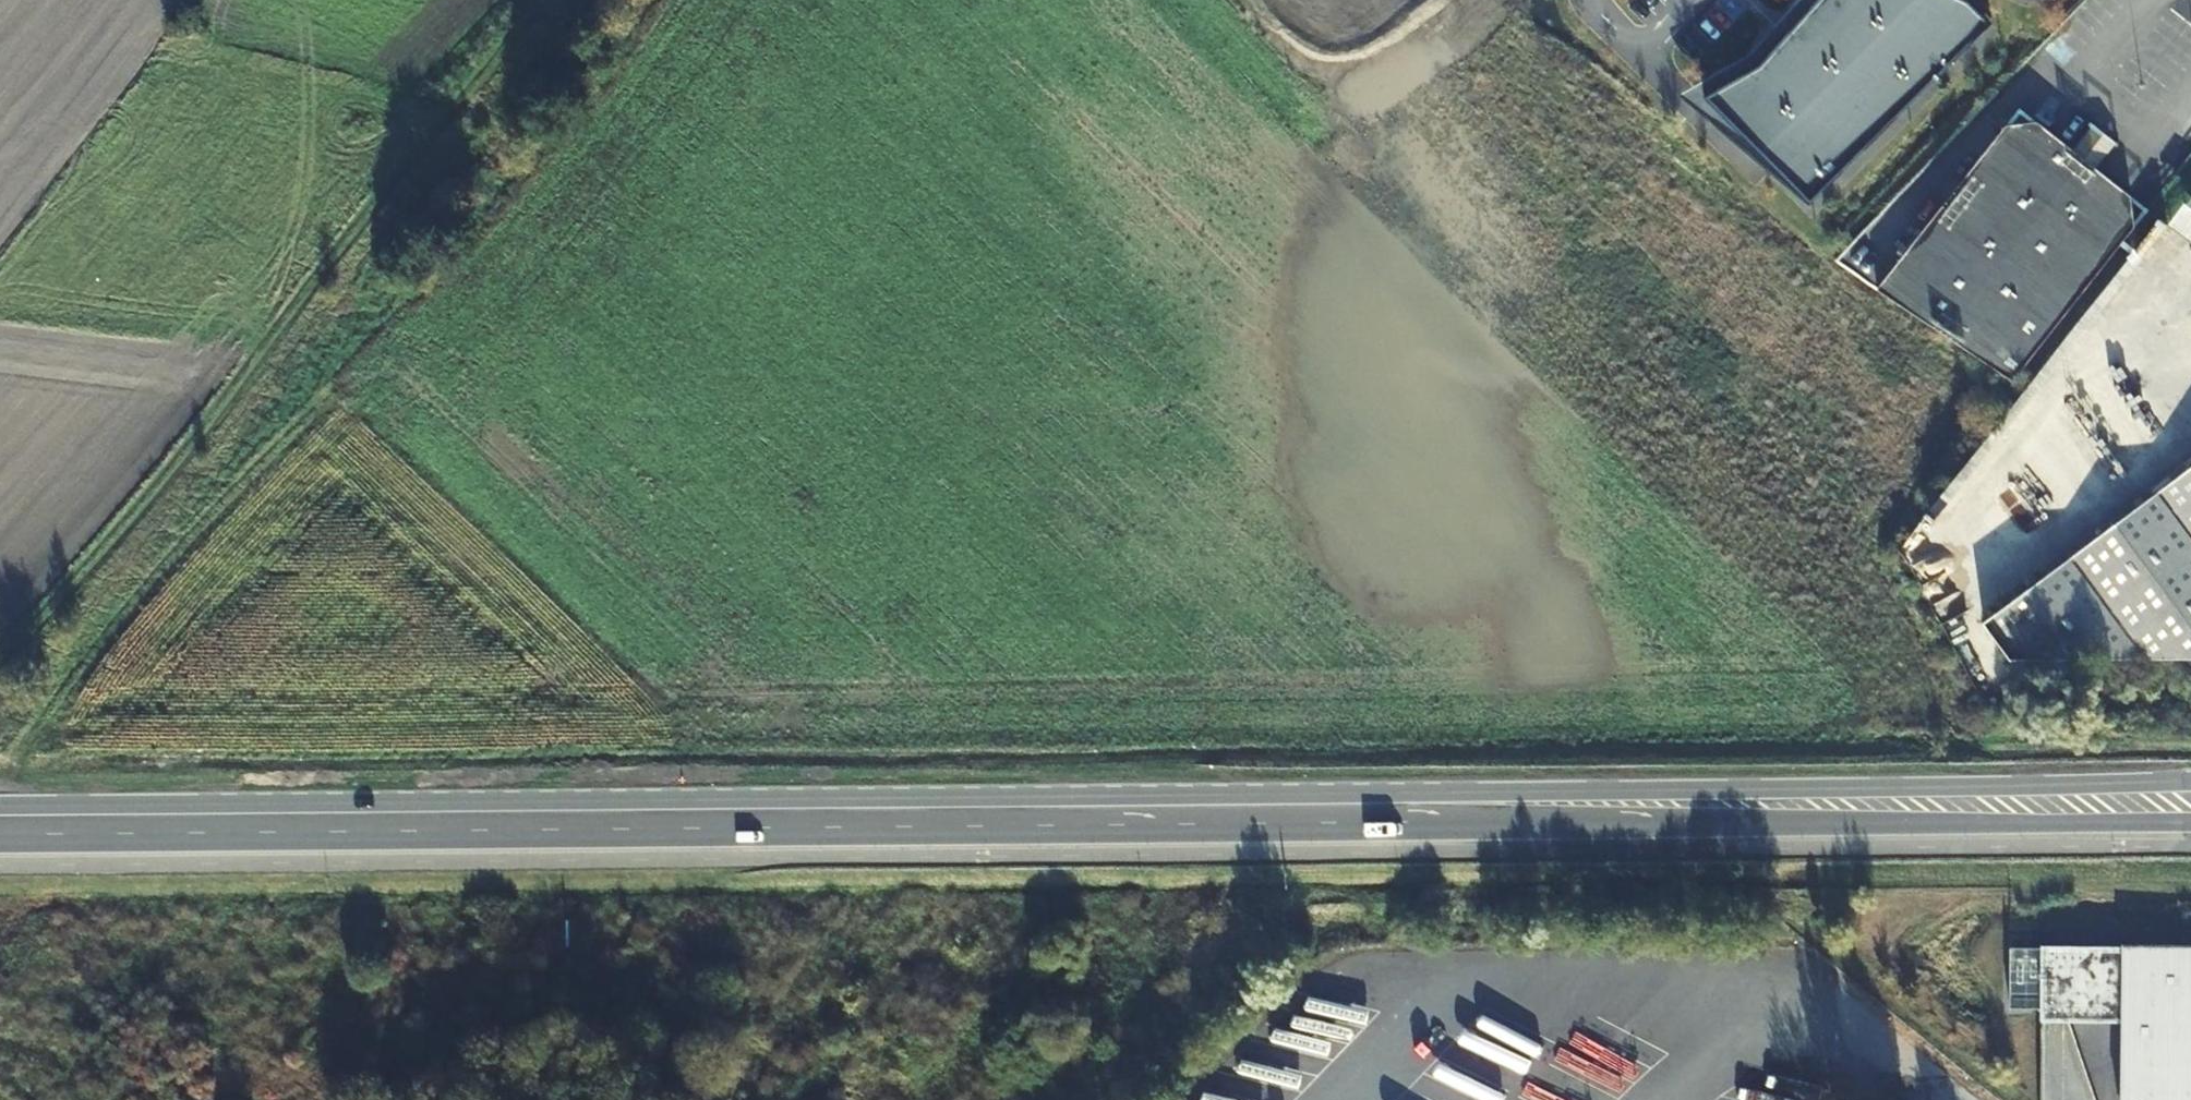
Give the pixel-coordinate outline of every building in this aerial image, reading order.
[(1992,24),(1969,2),(1966,0),(1819,0),(1760,66),(1705,98),(1811,204),(1992,24)] [(2011,384),(2138,227),(2127,197),(2038,126),(2006,129),(1883,279),(2011,384)] [(2149,213),(2171,231),(2190,247),(2190,213),(2165,192),(2149,213)] [(1879,541),(1928,654),(1949,644),(1908,554),(2171,231),(2149,213),(2138,227),(2011,384),(1879,541)] [(1988,633),(2016,666),(2190,669),(2190,480),(1988,633)] [(2124,1099),(2190,1099),(2190,949),(2173,949),(2173,945),(2159,945),(2160,949),(2010,948),(2010,1010),(2043,1010),(2043,1022),(2125,1022),(2124,1099)]
